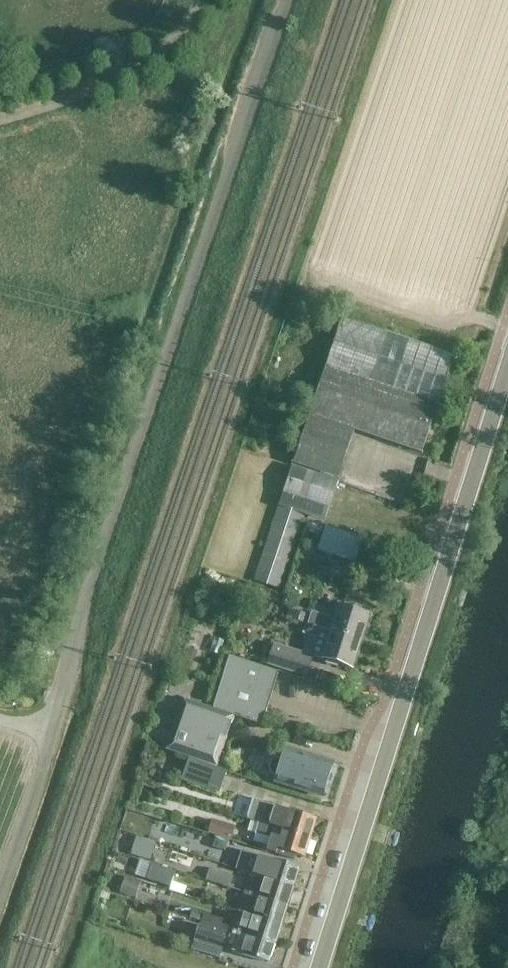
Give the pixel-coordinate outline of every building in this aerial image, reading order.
[(343,318),(312,409),(357,424),(355,431),(422,453),(455,355),(343,318)] [(357,424),(312,409),(293,464),(338,480),(357,424)] [(325,520),(329,508),(338,480),(293,464),(283,493),(279,505),(254,580),(281,589),(305,514),(325,520)] [(324,527),(309,522),(306,532),(321,536),(324,527)] [(321,536),(317,549),(355,561),(362,537),(325,524),(324,527),(321,536)] [(286,618),(306,624),(361,642),(370,615),(338,604),(331,623),(312,617),(289,609),(286,618)] [(273,645),(267,664),(307,677),(313,657),(353,669),(361,642),(306,624),(303,634),(308,636),(303,654),(273,645)] [(229,656),(213,709),(232,717),(262,726),(279,672),(229,656)] [(225,739),(232,717),(213,709),(183,698),(165,750),(189,758),(211,765),(220,737),(225,739)] [(272,760),(269,770),(272,775),(276,777),(275,781),(322,796),(333,763),(285,748),(282,758),(277,758),(272,760)] [(211,765),(189,758),(180,781),(218,795),(227,770),(211,765)] [(258,823),(258,826),(310,842),(317,819),(298,813),(298,814),(289,811),(254,799),(247,819),(258,823)] [(235,827),(213,820),(208,833),(230,840),(235,827)] [(310,842),(258,826),(255,834),(271,839),(267,852),(294,860),(295,855),(305,858),(307,853),(310,854),(314,843),(310,842)] [(156,842),(136,836),(131,854),(151,861),(156,842)] [(230,840),(217,836),(210,858),(232,865),(236,853),(227,850),(230,840)] [(271,859),(242,850),(239,857),(258,863),(254,875),(295,888),(301,868),(271,858),(271,859)] [(139,860),(134,875),(141,878),(140,881),(140,883),(170,892),(170,890),(185,895),(187,887),(172,882),(175,872),(139,860)] [(233,876),(209,869),(206,880),(229,888),(233,876)] [(244,892),(250,894),(289,907),(295,888),(254,875),(250,874),(244,892)] [(167,899),(170,892),(140,883),(140,881),(125,877),(120,894),(136,898),(139,886),(157,892),(156,896),(167,899)] [(247,904),(244,913),(283,926),(289,907),(250,894),(244,892),(241,902),(247,904)] [(230,922),(202,914),(202,915),(191,912),(190,918),(201,922),(201,924),(227,931),(230,922)] [(244,913),(238,932),(277,944),(283,926),(244,913)] [(227,933),(199,924),(191,949),(219,958),(227,933)] [(233,930),(228,945),(233,946),(231,952),(271,964),(277,944),(238,932),(233,930)]
